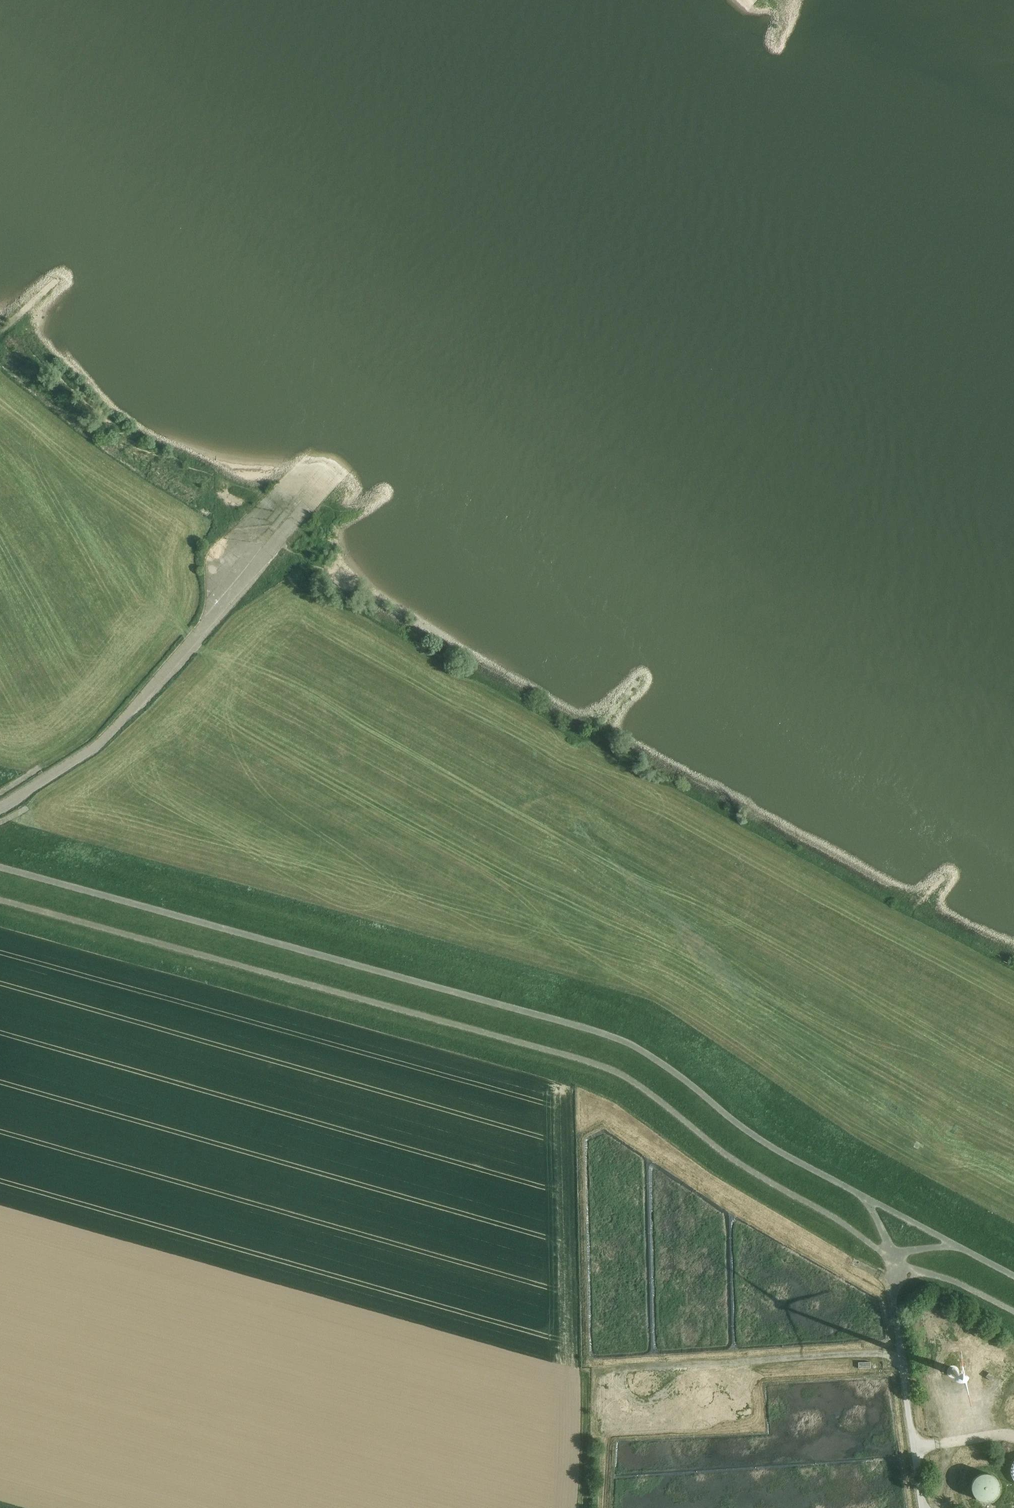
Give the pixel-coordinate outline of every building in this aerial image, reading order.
[(985,1474),(980,1475),(975,1478),(972,1484),(972,1490),(975,1496),(979,1500),(986,1501),(994,1499),(998,1494),(999,1488),(999,1483),(995,1478),(990,1474),(985,1474)]
